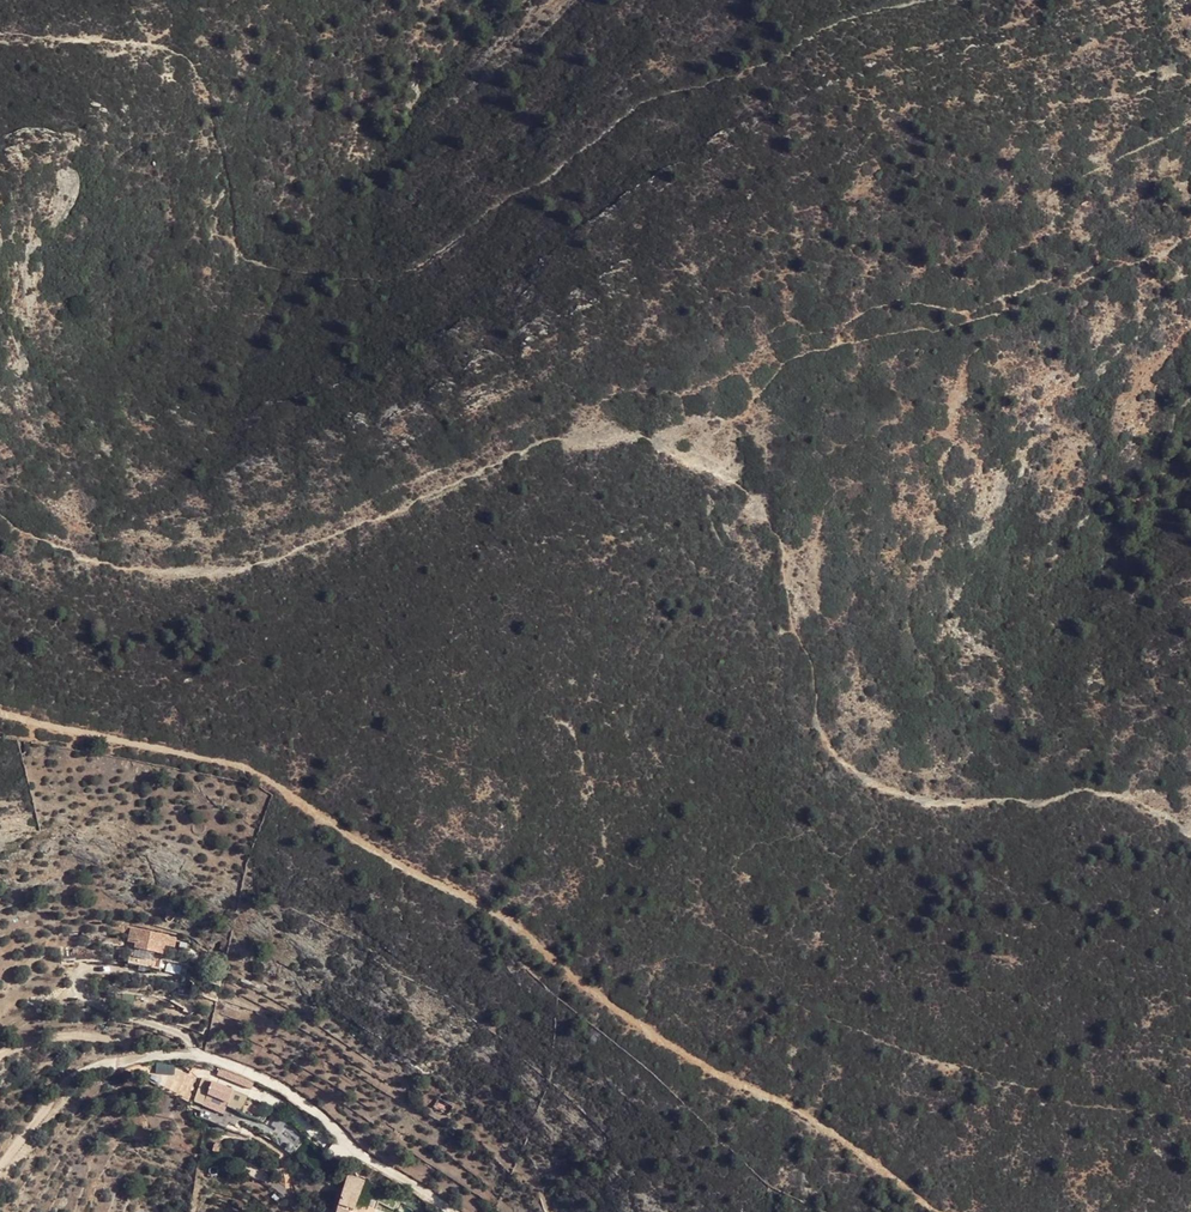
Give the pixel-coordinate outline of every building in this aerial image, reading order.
[(128,941),(138,944),(141,931),(132,929),(128,941)] [(171,959),(176,940),(141,931),(138,944),(136,950),(171,959)] [(235,1082),(219,1075),(215,1083),(231,1091),(235,1082)] [(214,1085),(206,1107),(224,1113),(232,1091),(214,1085)] [(339,1205),(348,1208),(354,1210),(363,1184),(346,1178),(339,1205)]
